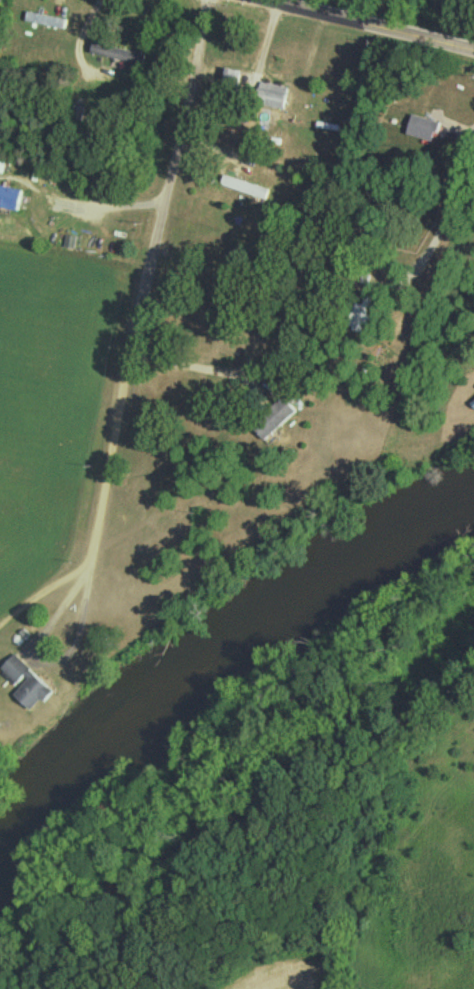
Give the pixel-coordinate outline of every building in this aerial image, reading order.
[(65,21),(27,16),(26,24),(63,29),(65,21)] [(142,68),(145,57),(93,44),(90,54),(142,68)] [(239,94),(239,72),(222,72),(222,93),(239,94)] [(281,115),(289,93),(261,83),(253,105),(281,115)] [(439,125),(411,117),(406,137),(433,145),(439,125)] [(17,214),(22,193),(0,188),(0,210),(17,214)] [(214,287),(224,284),(221,275),(212,277),(214,287)] [(361,336),(376,300),(359,293),(344,329),(361,336)] [(217,333),(219,325),(190,317),(188,325),(217,333)] [(264,442),(294,413),(280,398),(250,428),(264,442)] [(1,669),(20,691),(13,698),(28,715),(51,695),(16,656),(1,669)]
